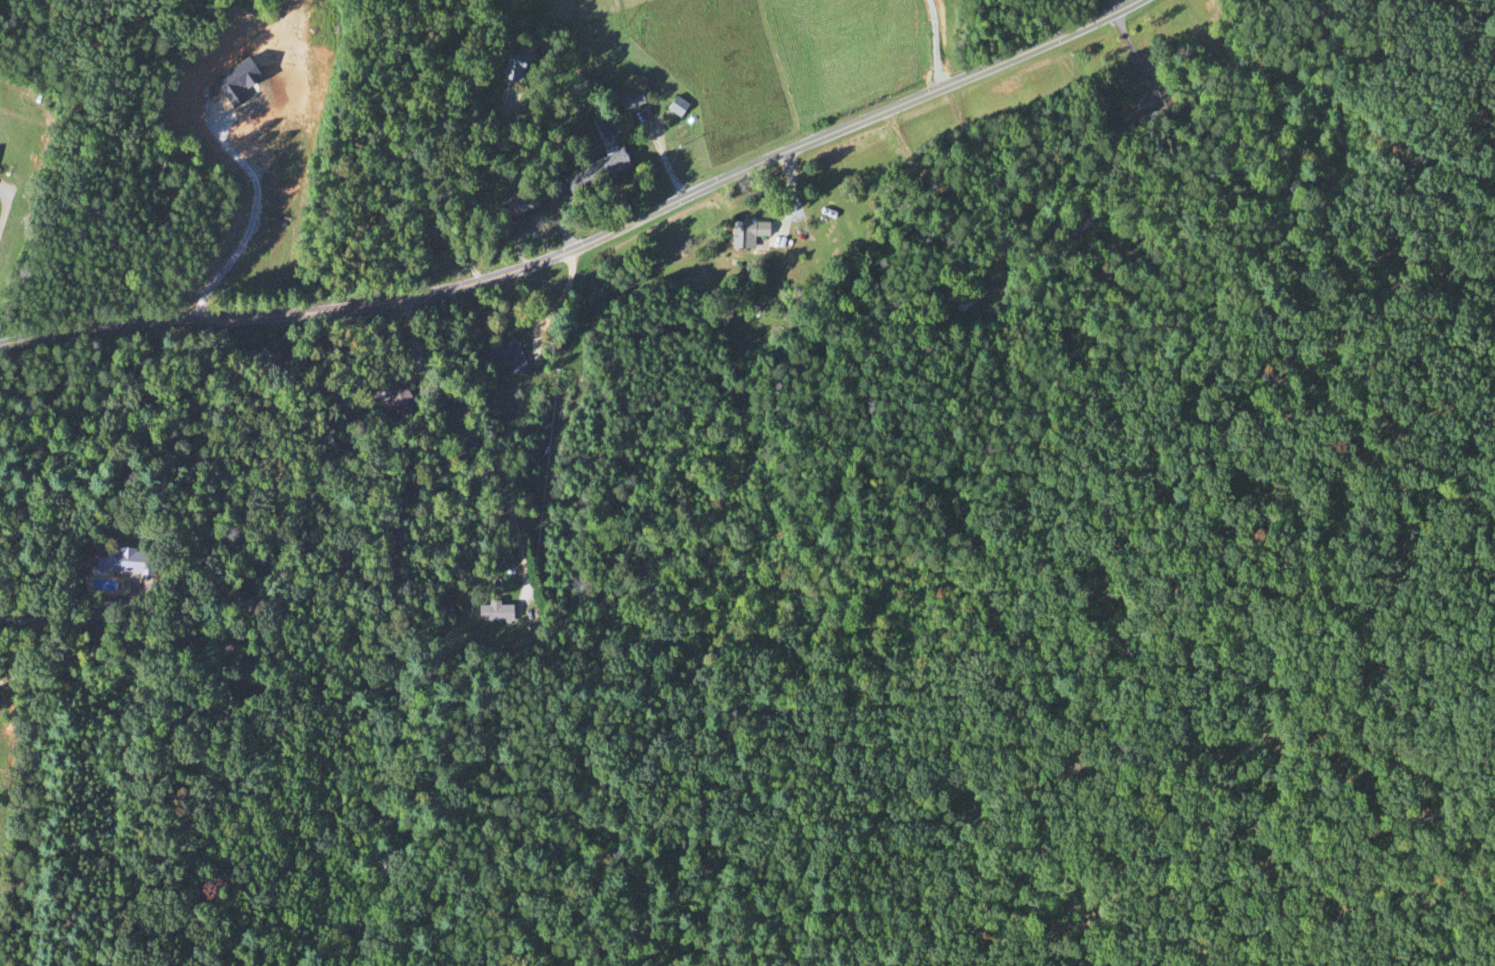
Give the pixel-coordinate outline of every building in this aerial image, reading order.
[(500,86),(521,85),(519,56),(499,57),(500,86)] [(613,98),(618,113),(643,105),(638,90),(613,98)] [(686,106),(673,98),(664,111),(677,119),(686,106)] [(598,139),(610,137),(606,117),(595,119),(598,139)] [(7,188),(22,142),(12,139),(0,178),(0,186),(7,188)] [(628,170),(620,151),(565,174),(573,193),(628,170)] [(531,193),(502,201),(507,219),(536,211),(531,193)] [(767,224),(730,224),(730,251),(752,251),(752,238),(767,238),(767,224)] [(477,350),(483,366),(502,360),(508,378),(525,372),(513,338),(477,350)] [(385,393),(388,399),(380,404),(389,418),(411,404),(399,385),(385,393)] [(147,553),(98,552),(98,559),(91,559),(91,574),(147,575),(147,553)] [(509,606),(476,605),(476,622),(509,622),(509,606)]
